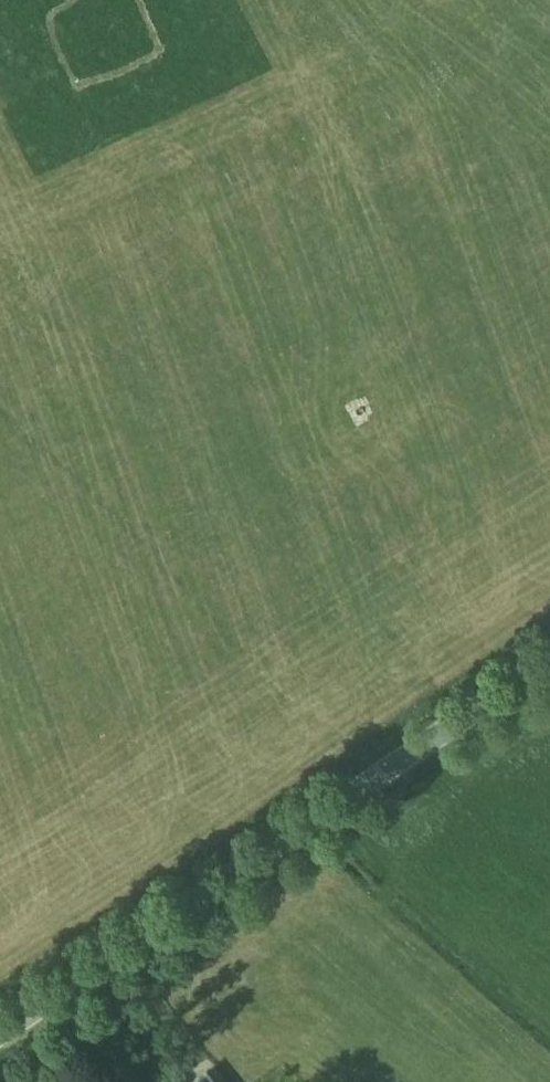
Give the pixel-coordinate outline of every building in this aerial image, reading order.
[(206,1071),(192,1081),(215,1081),(206,1071)]
